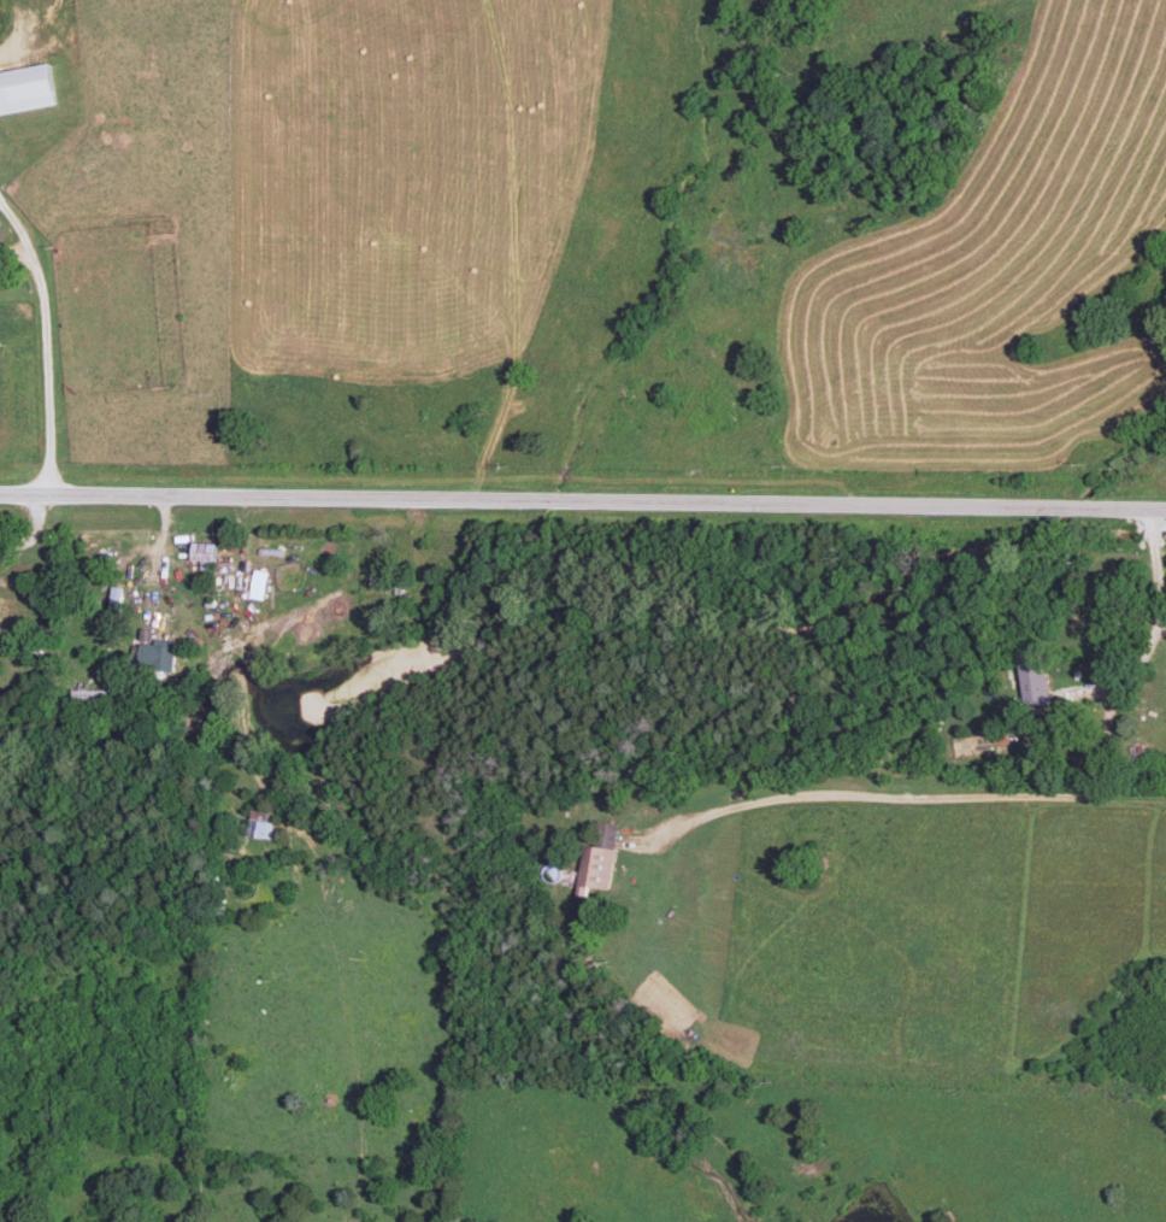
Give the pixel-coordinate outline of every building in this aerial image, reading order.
[(54,106),(49,63),(0,69),(0,112),(54,106)] [(249,597),(263,600),(269,572),(255,570),(249,597)] [(140,668),(175,669),(175,645),(141,644),(140,668)] [(1034,713),(1051,712),(1048,669),(1026,670),(1028,705),(1033,705),(1034,713)] [(248,836),(272,838),(274,821),(249,819),(248,836)] [(586,843),(578,895),(588,897),(589,886),(610,890),(621,823),(599,820),(595,845),(586,843)]
